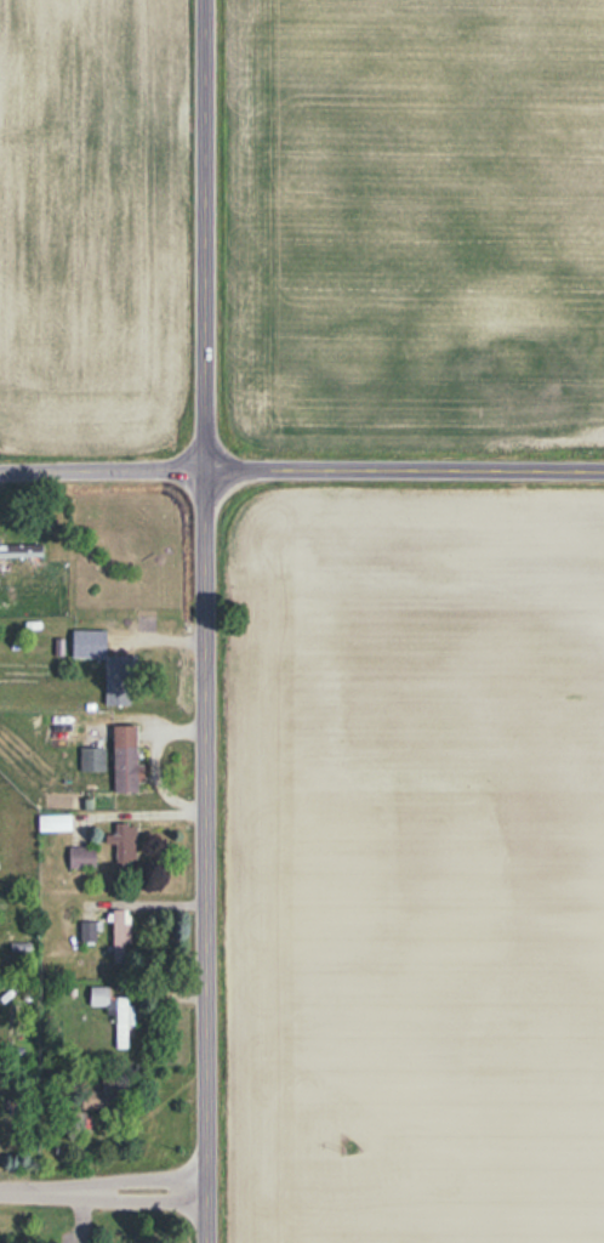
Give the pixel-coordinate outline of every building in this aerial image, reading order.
[(0,545),(0,557),(32,557),(32,545),(0,545)] [(72,657),(107,657),(107,704),(135,705),(135,655),(107,655),(107,630),(72,630),(72,657)] [(115,791),(138,791),(138,779),(145,779),(145,764),(138,764),(138,725),(115,725),(115,791)] [(105,770),(105,748),(82,748),(82,770),(105,770)] [(137,823),(116,822),(116,834),(107,833),(107,844),(117,844),(116,869),(137,870),(137,823)] [(70,867),(95,867),(95,848),(70,848),(70,867)] [(113,910),(113,963),(130,963),(130,910),(113,910)] [(108,988),(90,988),(90,1006),(108,1006),(108,988)] [(129,997),(116,997),(116,1047),(129,1047),(129,997)] [(112,1091),(91,1090),(91,1106),(112,1106),(112,1091)]
